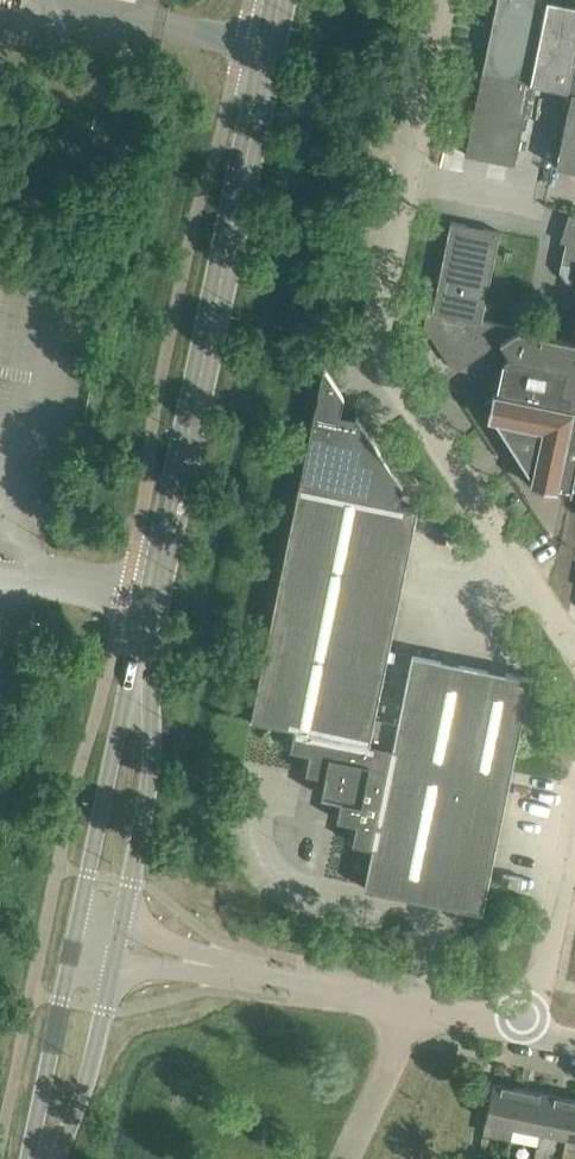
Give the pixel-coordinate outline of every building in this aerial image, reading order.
[(548,0),(497,0),(482,72),(531,82),(548,0)] [(559,0),(548,0),(531,82),(568,90),(574,55),(574,3),(559,0)] [(515,163),(531,82),(482,72),(465,153),(515,163)] [(572,91),(557,165),(574,169),(574,91),(572,91)] [(571,217),(560,271),(566,280),(574,282),(574,218),(571,217)] [(451,220),(429,326),(429,327),(456,369),(492,346),(518,329),(519,327),(482,319),(500,230),(451,220)] [(574,474),(574,340),(518,329),(492,346),(505,349),(508,354),(500,392),(493,390),(492,397),(483,402),(489,411),(488,417),(495,419),(532,476),(531,483),(537,484),(543,493),(551,487),(571,492),(574,474)] [(324,367),(300,484),(399,505),(399,504),(403,486),(357,416),(341,413),(341,411),(344,397),(325,368),(324,367)] [(300,484),(251,718),(294,727),(290,747),(310,751),(309,754),(306,771),(326,775),(322,797),(340,801),(337,818),(356,822),(352,842),(373,846),(364,887),(469,908),(483,911),(487,888),(512,771),(531,677),(506,672),(412,652),(398,724),(374,720),(417,512),(418,508),(399,504),(399,505),(300,484)] [(511,1137),(513,1124),(521,1087),(493,1081),(486,1118),(483,1131),(511,1137)] [(540,1129),(547,1092),(521,1087),(513,1124),(540,1129)] [(566,1135),(574,1097),(547,1092),(540,1129),(566,1135)] [(574,1097),(566,1135),(574,1136),(574,1098),(574,1097)]
